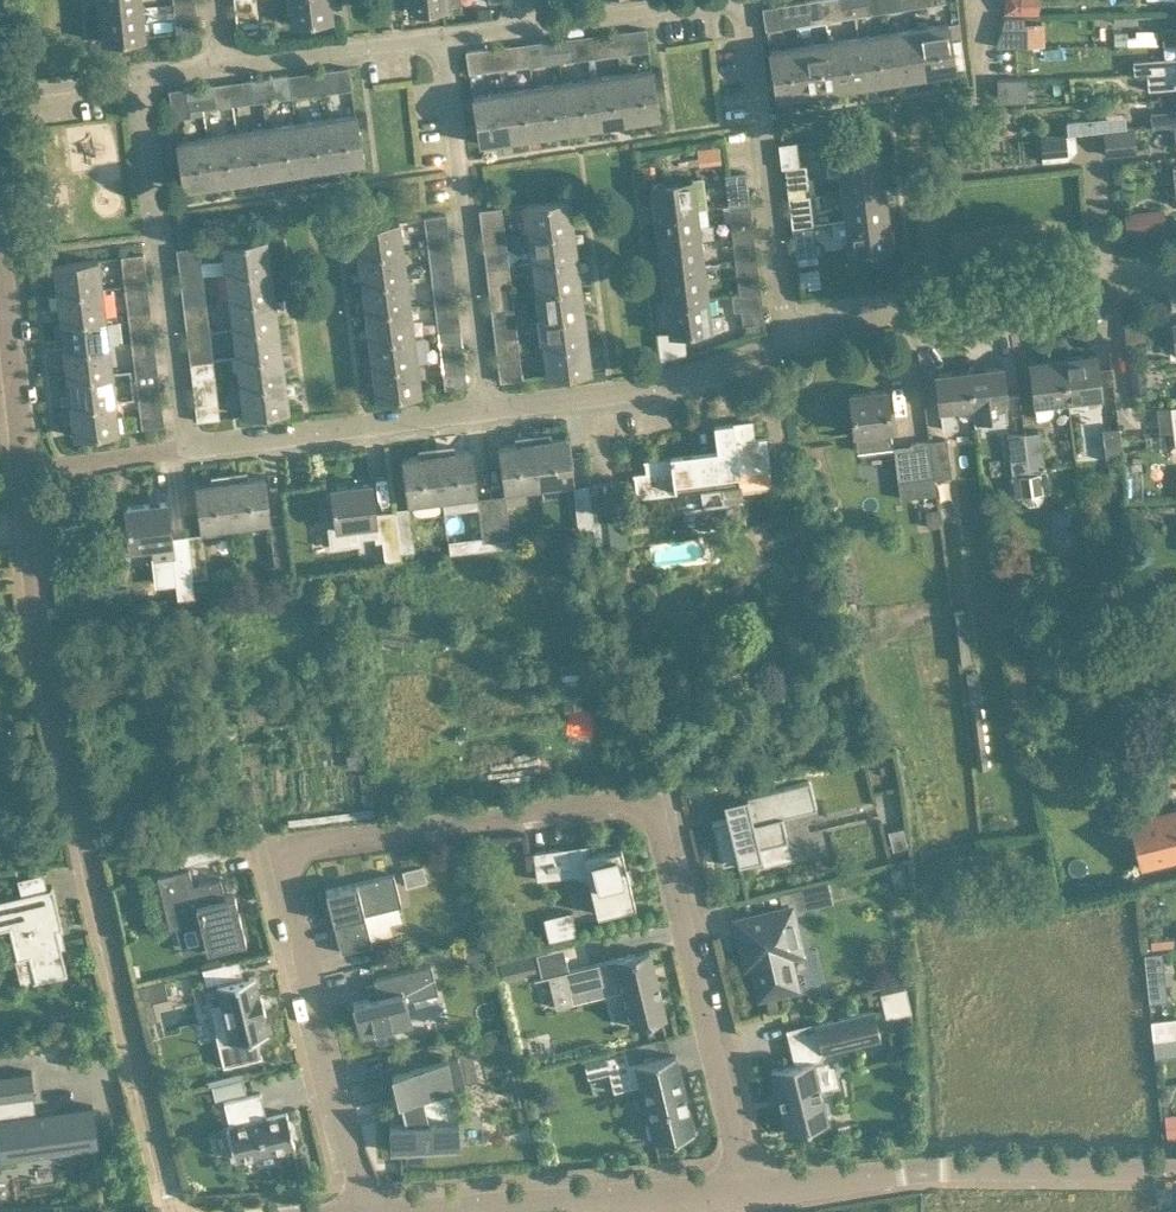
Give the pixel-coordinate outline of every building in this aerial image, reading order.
[(100,9),(140,5),(140,0),(99,0),(100,9)] [(198,31),(194,0),(173,2),(176,33),(198,31)] [(235,10),(256,8),(256,0),(234,0),(235,10)] [(329,0),(288,0),(291,21),(331,17),(329,0)] [(409,9),(461,4),(460,0),(408,0),(409,9)] [(780,15),(808,11),(809,23),(825,20),(822,0),(806,0),(779,4),(780,15)] [(825,20),(869,13),(867,2),(840,6),(839,0),(822,0),(825,20)] [(914,6),(928,4),(927,0),(899,0),(901,8),(914,6)] [(1005,11),(1037,11),(1037,0),(1005,0),(1005,11)] [(140,5),(100,9),(103,40),(143,36),(140,5)] [(782,27),(809,23),(808,11),(780,15),(782,27)] [(927,26),(917,27),(925,74),(955,70),(954,66),(964,65),(960,37),(950,39),(947,22),(927,26)] [(1175,42),(1175,26),(1161,27),(1162,43),(1175,42)] [(887,32),(894,79),(925,74),(917,27),(887,32)] [(601,33),(602,44),(629,41),(631,52),(648,50),(645,28),(601,33)] [(1127,43),(1158,42),(1158,28),(1135,28),(1135,34),(1126,34),(1127,43)] [(894,79),(887,32),(868,35),(858,36),(865,83),(894,79)] [(999,33),(996,45),(1023,44),(1023,32),(999,33)] [(829,41),(836,88),(865,83),(858,36),(829,41)] [(543,53),(570,49),(569,37),(542,41),(543,53)] [(542,41),(526,43),(530,65),(572,59),(570,49),(543,53),(542,41)] [(629,41),(602,44),(604,55),(631,52),(629,41)] [(829,41),(799,45),(806,93),(836,88),(829,41)] [(511,56),(510,45),(483,48),(484,60),(511,56)] [(806,93),(799,45),(769,50),(776,97),(806,93)] [(484,60),(483,48),(466,50),(469,72),(513,67),(511,56),(484,60)] [(1159,55),(1132,57),(1133,73),(1146,72),(1160,71),(1159,55)] [(1164,71),(1175,70),(1175,55),(1163,56),(1164,68),(1164,71)] [(334,91),(352,89),(348,66),(305,72),(306,83),(333,80),(334,91)] [(651,68),(622,73),(629,120),(659,115),(651,68)] [(1146,72),(1148,88),(1165,87),(1175,86),(1175,70),(1164,71),(1160,71),(1146,72)] [(599,124),(629,120),(622,73),(592,77),(599,124)] [(245,80),(246,91),(273,88),(272,76),(245,80)] [(570,129),(599,124),(592,77),(562,82),(570,129)] [(1026,77),(997,78),(997,100),(1027,99),(1026,77)] [(306,83),(308,94),(334,91),(333,80),(306,83)] [(540,133),(570,129),(562,82),(533,86),(540,133)] [(213,83),(186,87),(188,99),(214,95),(213,83)] [(540,133),(533,86),(504,90),(511,138),(540,133)] [(186,87),(170,89),(174,117),(191,115),(190,109),(216,105),(214,95),(188,99),(186,87)] [(275,99),(273,88),(246,91),(248,102),(275,99)] [(504,90),(473,95),(480,143),(511,138),(504,90)] [(1149,110),(1151,124),(1173,122),(1175,122),(1175,108),(1149,110)] [(1102,114),(1103,127),(1122,125),(1121,112),(1102,114)] [(326,118),(333,165),(363,160),(355,113),(326,118)] [(303,169),(333,165),(326,118),(297,122),(303,169)] [(268,126),(274,174),(303,169),(297,122),(268,126)] [(1173,122),(1151,124),(1151,125),(1173,123),(1175,147),(1175,122),(1173,122)] [(1135,151),(1133,128),(1133,125),(1103,128),(1106,154),(1135,151)] [(237,131),(244,178),(274,174),(268,126),(237,131)] [(214,183),(244,178),(237,131),(207,136),(214,183)] [(1064,134),(1038,136),(1040,155),(1060,153),(1065,148),(1064,134)] [(184,188),(214,183),(207,136),(176,140),(184,188)] [(18,154),(31,152),(29,138),(16,140),(18,154)] [(825,162),(826,174),(840,172),(842,190),(883,185),(879,155),(825,162)] [(950,162),(946,174),(947,177),(966,175),(963,160),(950,162)] [(653,164),(640,164),(641,176),(653,175),(653,164)] [(806,164),(784,167),(786,181),(807,178),(806,164)] [(655,211),(695,207),(707,206),(702,176),(652,182),(655,211)] [(831,221),(831,222),(886,215),(883,185),(842,190),(846,219),(831,221)] [(749,201),(748,187),(726,190),(728,204),(749,201)] [(810,194),(788,197),(790,211),(811,208),(810,194)] [(528,233),(572,227),(571,213),(580,211),(578,203),(569,204),(569,198),(525,204),(528,233)] [(659,241),(699,236),(713,234),(711,222),(697,223),(695,207),(655,211),(659,241)] [(1125,212),(1126,233),(1156,230),(1154,209),(1125,212)] [(886,215),(831,222),(832,234),(847,232),(849,251),(867,248),(869,264),(889,261),(888,246),(890,246),(886,215)] [(753,231),(751,217),(729,220),(731,234),(753,231)] [(357,250),(358,254),(402,249),(398,220),(354,226),(356,241),(347,243),(348,251),(357,250)] [(493,223),(496,251),(507,249),(503,222),(493,223)] [(484,253),(496,251),(493,223),(481,225),(484,253)] [(813,224),(792,226),(793,241),(815,238),(813,224)] [(532,261),(576,255),(574,241),(583,239),(582,231),(573,232),(572,227),(528,233),(532,261)] [(448,229),(437,231),(440,258),(451,256),(448,229)] [(429,259),(440,258),(437,231),(426,232),(429,259)] [(662,271),(702,266),(699,236),(659,241),(662,271)] [(225,271),(270,266),(268,251),(277,250),(276,241),(266,242),(266,237),(222,243),(225,271)] [(734,263),(756,261),(755,247),(733,249),(734,263)] [(406,277),(402,249),(358,254),(360,270),(351,271),(352,280),(361,279),(362,282),(406,277)] [(535,288),(579,283),(578,269),(587,268),(586,259),(577,260),(576,255),(532,261),(535,288)] [(56,288),(57,293),(101,288),(98,258),(53,264),(55,279),(46,281),(48,289),(56,288)] [(190,263),(193,290),(204,289),(201,261),(190,263)] [(182,291),(193,290),(190,263),(178,264),(182,291)] [(229,300),(273,294),(271,279),(280,278),(279,270),(270,271),(270,266),(225,271),(229,300)] [(666,300),(706,296),(702,266),(662,271),(666,300)] [(137,297),(149,296),(145,268),(134,270),(137,297)] [(126,299),(137,297),(134,270),(122,271),(126,299)] [(760,290),(758,276),(736,279),(738,293),(760,290)] [(409,305),(406,277),(362,282),(364,298),(354,299),(356,308),(365,307),(365,310),(409,305)] [(500,280),(503,308),(514,306),(510,279),(500,280)] [(491,309),(503,308),(500,280),(488,282),(491,309)] [(580,288),(579,283),(535,288),(539,316),(583,311),(581,297),(590,296),(589,287),(580,288)] [(447,314),(458,313),(455,286),(444,287),(447,314)] [(436,316),(447,314),(444,287),(432,289),(436,316)] [(60,321),(105,316),(101,288),(57,293),(59,308),(50,309),(51,318),(60,317),(60,321)] [(229,300),(233,329),(277,323),(275,308),(284,307),(283,298),(274,299),(273,294),(229,300)] [(706,296),(666,300),(669,332),(724,326),(722,313),(708,315),(706,296)] [(185,321),(188,348),(200,346),(196,319),(208,318),(206,303),(183,306),(185,321)] [(413,332),(409,305),(365,310),(367,326),(358,327),(359,336),(368,335),(369,337),(413,332)] [(742,323),(752,322),(764,321),(762,307),(741,309),(742,323)] [(539,316),(542,343),(587,338),(585,326),(594,324),(593,315),(584,317),(583,311),(539,316)] [(63,345),(64,350),(108,344),(105,316),(60,321),(62,336),(53,337),(54,346),(63,345)] [(1126,339),(1159,335),(1156,317),(1124,321),(1126,339)] [(196,319),(200,346),(211,345),(208,318),(196,319)] [(236,357),(281,351),(279,336),(288,335),(287,326),(277,327),(277,323),(233,329),(236,357)] [(144,353),(155,352),(152,325),(140,326),(144,353)] [(144,353),(140,326),(129,328),(132,355),(144,353)] [(417,362),(413,332),(369,337),(371,355),(362,356),(363,365),(372,363),(372,368),(417,362)] [(516,335),(505,337),(509,364),(520,362),(516,335)] [(509,364),(505,337),(494,338),(497,366),(509,364)] [(542,343),(546,374),(546,375),(590,369),(589,354),(598,353),(597,344),(588,345),(587,338),(542,343)] [(454,371),(465,370),(462,342),(450,344),(454,371)] [(67,378),(111,373),(108,344),(64,350),(66,364),(57,365),(58,374),(67,373),(67,378)] [(442,373),(454,371),(450,344),(439,345),(442,373)] [(240,385),(284,379),(282,364),(291,363),(290,354),(281,355),(281,351),(236,357),(240,385)] [(1101,403),(1098,376),(1095,353),(1062,357),(1067,397),(1085,394),(1086,405),(1101,403)] [(1067,397),(1062,357),(1029,361),(1035,411),(1036,418),(1048,416),(1050,414),(1052,412),(1053,409),(1053,406),(1052,398),(1067,397)] [(1142,359),(1128,361),(1131,390),(1146,388),(1142,359)] [(421,391),(417,362),(372,368),(374,382),(365,384),(366,393),(375,391),(376,397),(421,391)] [(967,369),(972,404),(974,424),(990,422),(1007,420),(1004,398),(1005,398),(1001,364),(967,369)] [(935,372),(937,396),(939,408),(942,428),(957,426),(955,406),(972,404),(967,369),(935,372)] [(70,401),(71,407),(115,401),(111,373),(67,378),(69,392),(60,393),(61,403),(70,401)] [(203,376),(206,403),(218,402),(215,374),(203,376)] [(195,404),(206,403),(203,376),(192,377),(195,404)] [(284,379),(240,385),(243,414),(288,408),(286,392),(295,391),(294,383),(285,384),(284,379)] [(151,410),(139,411),(134,412),(136,428),(164,424),(159,381),(147,383),(151,410)] [(151,410),(147,383),(136,384),(139,411),(151,410)] [(849,393),(853,431),(854,431),(856,448),(875,446),(875,448),(892,446),(885,389),(849,393)] [(74,435),(118,430),(123,429),(121,413),(116,413),(115,401),(71,407),(72,421),(63,422),(64,431),(73,430),(74,435)] [(1156,405),(1159,429),(1171,428),(1168,403),(1156,405)] [(716,424),(719,450),(645,459),(646,471),(634,472),(636,496),(699,488),(701,506),(724,503),(727,524),(746,522),(742,497),(724,500),(723,494),(725,494),(741,492),(741,490),(772,486),(766,437),(754,438),(751,420),(716,424)] [(1119,426),(1101,428),(1105,459),(1122,457),(1119,426)] [(1024,432),(1028,470),(1044,468),(1040,430),(1024,432)] [(1013,472),(1028,470),(1024,432),(1008,434),(1013,472)] [(532,440),(538,486),(573,481),(567,436),(532,440)] [(933,477),(934,477),(951,475),(946,438),(929,440),(933,477)] [(538,486),(532,440),(499,445),(505,490),(538,486)] [(933,477),(929,440),(910,442),(910,443),(894,445),(901,496),(935,492),(934,477),(933,477)] [(436,452),(442,498),(476,493),(470,448),(436,452)] [(408,502),(442,498),(436,452),(402,457),(408,502)] [(1028,470),(1013,472),(1016,495),(1020,495),(1021,498),(1028,504),(1037,502),(1042,495),(1042,492),(1047,491),(1044,468),(1028,470)] [(235,524),(269,519),(264,474),(229,479),(235,524)] [(195,483),(201,528),(235,524),(229,479),(195,483)] [(588,484),(593,527),(596,548),(611,546),(603,482),(588,484)] [(400,557),(399,552),(394,509),(374,511),(370,483),(324,489),(327,505),(332,505),(332,507),(334,507),(336,524),(328,525),(331,546),(360,542),(360,537),(377,535),(375,523),(380,522),(385,559),(400,557)] [(593,527),(588,484),(572,486),(578,529),(593,527)] [(491,497),(497,540),(497,545),(511,544),(505,495),(491,497)] [(477,499),(482,542),(497,540),(491,497),(477,499)] [(192,578),(187,535),(171,537),(166,501),(125,507),(130,546),(158,543),(159,555),(172,553),(173,559),(178,596),(195,594),(192,578)] [(409,507),(394,509),(399,552),(414,550),(409,507)] [(290,566),(289,560),(285,523),(270,525),(275,567),(290,566)] [(202,533),(187,535),(192,578),(208,576),(202,533)] [(1078,575),(1063,576),(1064,591),(1079,589),(1078,575)] [(1023,660),(1008,661),(1009,696),(1025,696),(1023,660)] [(975,671),(963,673),(967,702),(979,700),(975,671)] [(582,680),(562,682),(565,705),(583,704),(582,680)] [(981,704),(971,705),(978,764),(989,762),(981,704)] [(787,747),(777,748),(778,758),(788,756),(787,747)] [(810,780),(744,796),(744,794),(720,800),(725,818),(712,821),(722,863),(761,853),(759,845),(787,838),(782,816),(817,807),(810,780)] [(1129,818),(1140,866),(1175,857),(1175,807),(1129,818)] [(888,829),(892,849),(907,846),(903,826),(888,829)] [(588,843),(533,850),(537,878),(564,875),(563,866),(584,863),(597,913),(635,904),(628,877),(632,877),(629,862),(625,863),(621,846),(591,853),(588,843)] [(406,885),(425,880),(422,866),(403,870),(406,885)] [(245,939),(238,910),(236,911),(234,902),(236,901),(234,893),(225,896),(220,877),(193,884),(189,867),(186,868),(157,875),(169,927),(199,919),(206,948),(245,939)] [(401,904),(393,873),(325,889),(340,951),(372,943),(364,913),(401,904)] [(53,887),(0,899),(0,929),(11,927),(18,956),(31,954),(37,980),(67,973),(56,928),(62,926),(53,887)] [(760,996),(796,987),(789,958),(806,953),(794,905),(735,919),(746,965),(752,963),(760,996)] [(549,938),(576,932),(571,909),(543,916),(549,938)] [(465,946),(470,964),(486,960),(481,942),(465,946)] [(649,949),(615,958),(548,974),(555,1005),(572,1002),(570,990),(620,978),(631,1026),(666,1017),(649,949)] [(1161,951),(1143,953),(1145,977),(1163,975),(1161,951)] [(500,956),(501,974),(534,972),(534,955),(500,956)] [(225,977),(221,962),(202,967),(202,968),(203,968),(207,981),(225,977)] [(378,995),(353,1001),(361,1034),(375,1031),(377,1040),(394,1036),(392,1027),(411,1022),(406,1000),(438,992),(431,964),(374,978),(378,995)] [(217,984),(221,1002),(211,1005),(219,1034),(228,1031),(231,1042),(268,1033),(263,1012),(265,1012),(261,995),(259,995),(254,975),(217,984)] [(164,980),(140,986),(144,1002),(168,996),(164,980)] [(905,985),(880,992),(886,1016),(911,1010),(905,985)] [(794,1063),(771,1069),(786,1131),(828,1121),(813,1060),(820,1059),(824,1051),(824,1050),(880,1036),(873,1009),(818,1022),(817,1020),(785,1027),(794,1063)] [(1149,1018),(1152,1037),(1175,1035),(1175,1015),(1149,1018)] [(625,1051),(584,1062),(588,1075),(629,1065),(625,1051)] [(676,1054),(635,1063),(635,1065),(636,1065),(649,1122),(645,1123),(648,1136),(653,1135),(654,1140),(653,1140),(654,1142),(694,1132),(675,1055),(676,1055),(676,1054)] [(391,1072),(392,1077),(398,1100),(400,1099),(405,1121),(389,1122),(391,1150),(459,1147),(458,1118),(453,1118),(446,1090),(451,1089),(451,1088),(464,1084),(458,1056),(391,1072)] [(0,1074),(0,1127),(4,1158),(0,1159),(0,1160),(98,1147),(98,1145),(97,1146),(92,1105),(93,1105),(92,1104),(36,1112),(34,1095),(35,1095),(34,1094),(30,1071),(31,1070),(31,1069),(0,1074)] [(242,1078),(212,1085),(215,1098),(245,1090),(242,1078)] [(236,1157),(291,1144),(293,1144),(294,1144),(287,1111),(285,1111),(260,1118),(254,1095),(261,1093),(261,1091),(224,1100),(229,1124),(226,1125),(234,1158),(236,1158),(236,1157)] [(1164,1113),(1166,1137),(1175,1136),(1175,1112),(1164,1113)]
